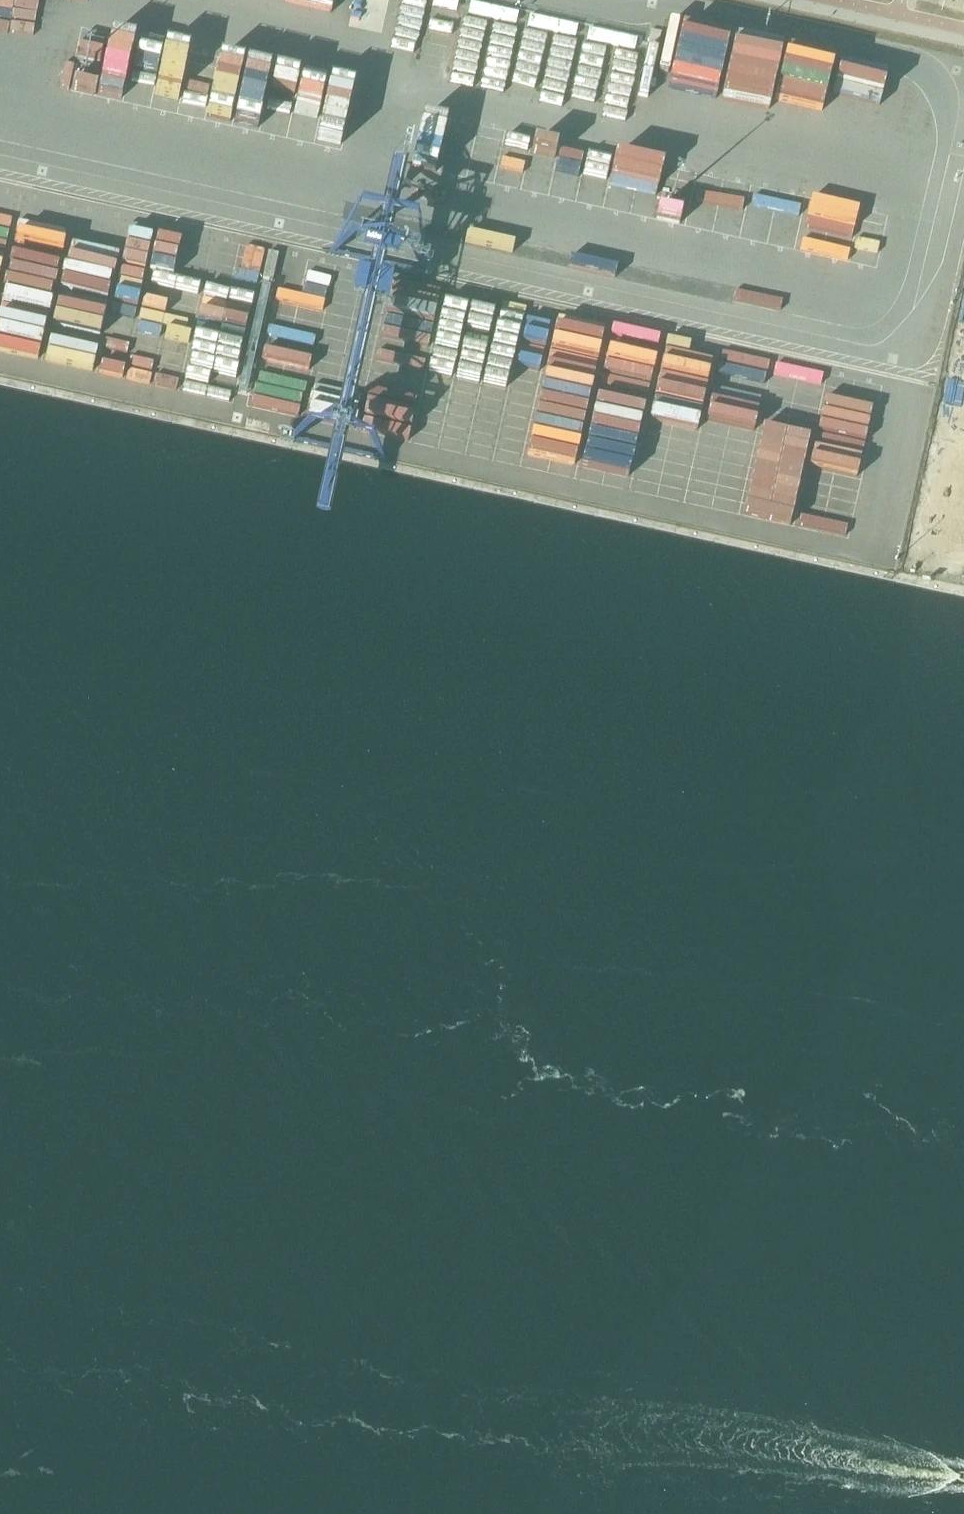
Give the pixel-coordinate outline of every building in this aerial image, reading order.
[(724,63),(731,36),(684,23),(677,50),(724,63)] [(660,31),(650,29),(648,39),(658,41),(660,31)] [(100,80),(148,90),(155,58),(157,58),(160,45),(110,34),(100,80)] [(233,85),(240,54),(188,43),(176,98),(229,110),(230,104),(251,108),(255,89),(233,85)] [(884,73),(835,61),(834,63),(784,52),(777,80),(877,103),(884,73)] [(336,99),(340,78),(317,74),(313,95),(336,99)] [(438,117),(434,136),(481,146),(485,127),(438,117)] [(490,133),(478,174),(525,187),(537,146),(490,133)] [(701,149),(698,178),(746,183),(749,154),(701,149)] [(590,153),(580,199),(629,209),(639,164),(590,153)] [(689,186),(694,167),(646,154),(641,173),(689,186)] [(850,221),(858,182),(834,176),(832,186),(804,181),(797,217),(824,223),(825,216),(850,221)] [(263,270),(264,247),(243,245),(242,264),(253,264),(253,269),(263,270)] [(438,302),(440,285),(397,279),(394,297),(438,302)] [(781,305),(782,285),(735,283),(734,303),(781,305)]
